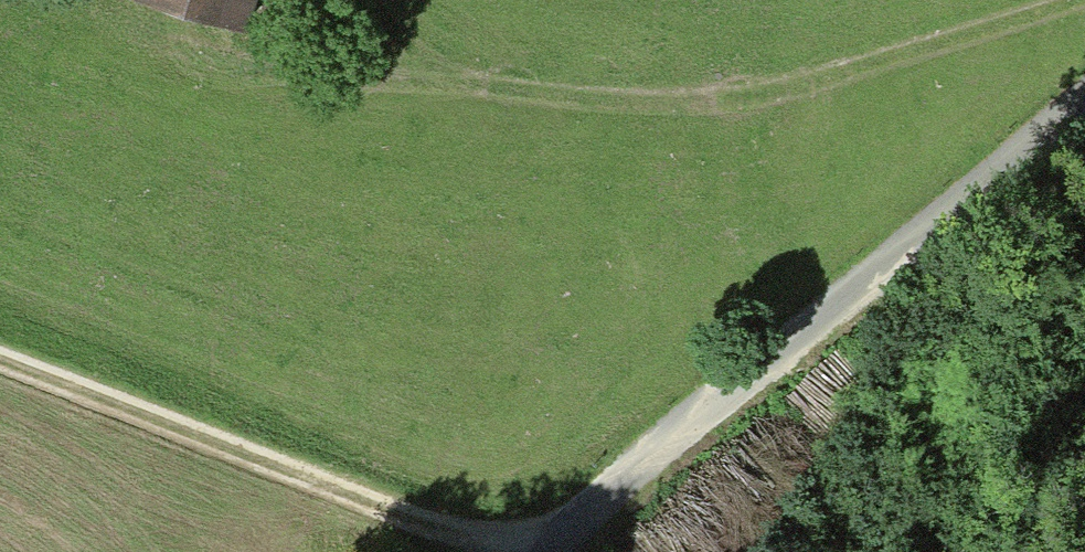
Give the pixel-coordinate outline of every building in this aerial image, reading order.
[(252,35),(263,0),(137,0),(252,35)]
